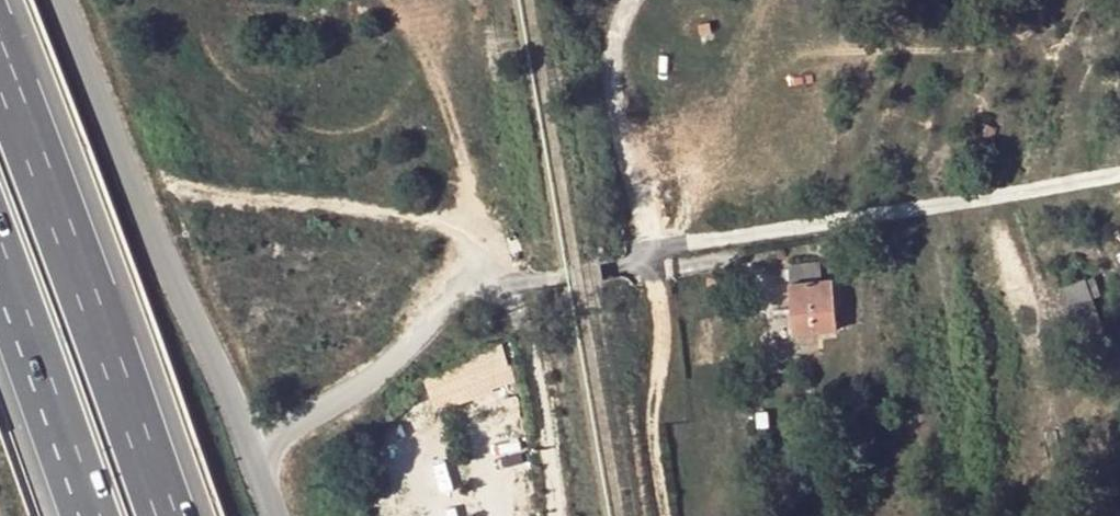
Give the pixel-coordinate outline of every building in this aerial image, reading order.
[(995,128),(981,125),(978,142),(992,145),(995,128)] [(790,283),(821,281),(819,262),(789,265),(790,283)] [(1066,287),(1087,343),(1105,336),(1092,300),(1101,296),(1098,289),(1094,278),(1085,282),(1085,280),(1066,287)] [(800,309),(802,336),(837,333),(832,280),(821,281),(790,283),(792,310),(800,309)] [(800,309),(792,310),(794,336),(802,336),(800,309)] [(504,355),(450,366),(457,396),(510,385),(504,355)]
